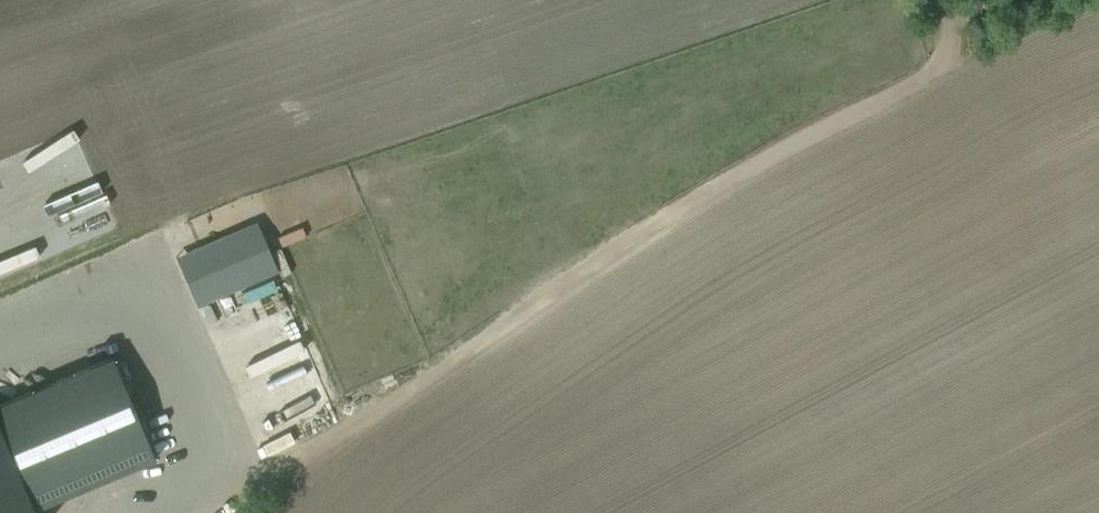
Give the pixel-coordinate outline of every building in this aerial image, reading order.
[(0,405),(0,512),(31,512),(156,461),(113,358),(0,405)]
